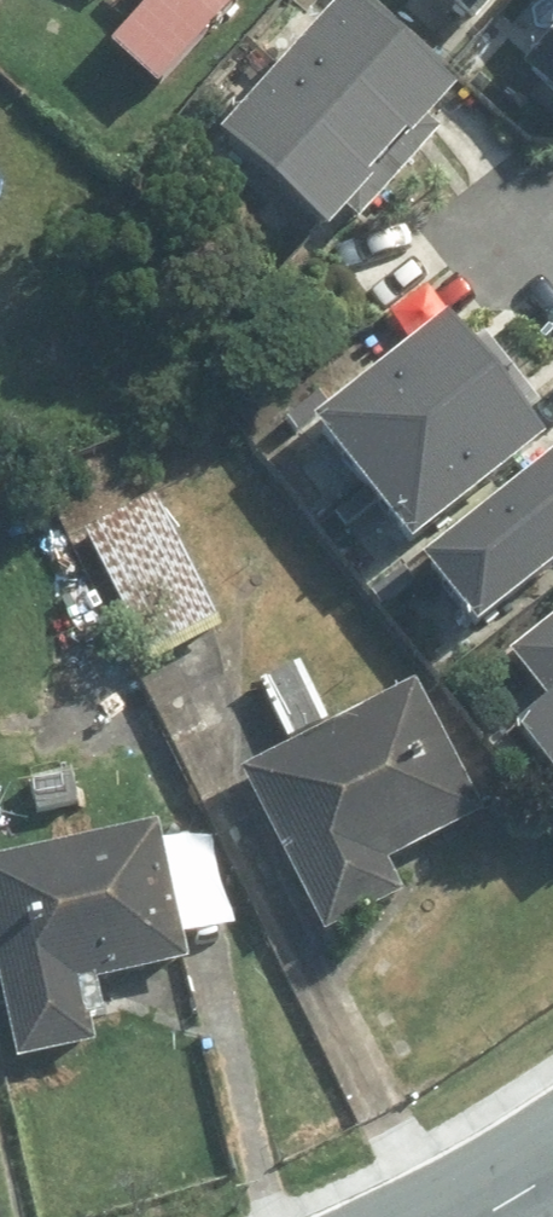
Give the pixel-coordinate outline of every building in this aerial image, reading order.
[(107,50),(154,92),(236,0),(151,0),(107,50)] [(475,29),(502,0),(443,0),(475,29)] [(459,101),(350,3),(219,148),(328,246),(375,194),(368,187),(406,145),(413,152),(459,101)] [(523,70),(552,97),(552,36),(523,70)] [(544,455),(449,329),(318,428),(413,554),(544,455)] [(421,565),(477,638),(552,581),(552,466),(421,565)] [(154,497),(84,530),(148,664),(218,630),(154,497)] [(505,653),(515,666),(485,688),(552,779),(552,617),(505,653)] [(414,684),(240,772),(322,934),(399,896),(383,864),(481,814),(414,684)] [(0,862),(0,1000),(14,1064),(94,1047),(82,990),(186,968),(156,828),(0,862)]
